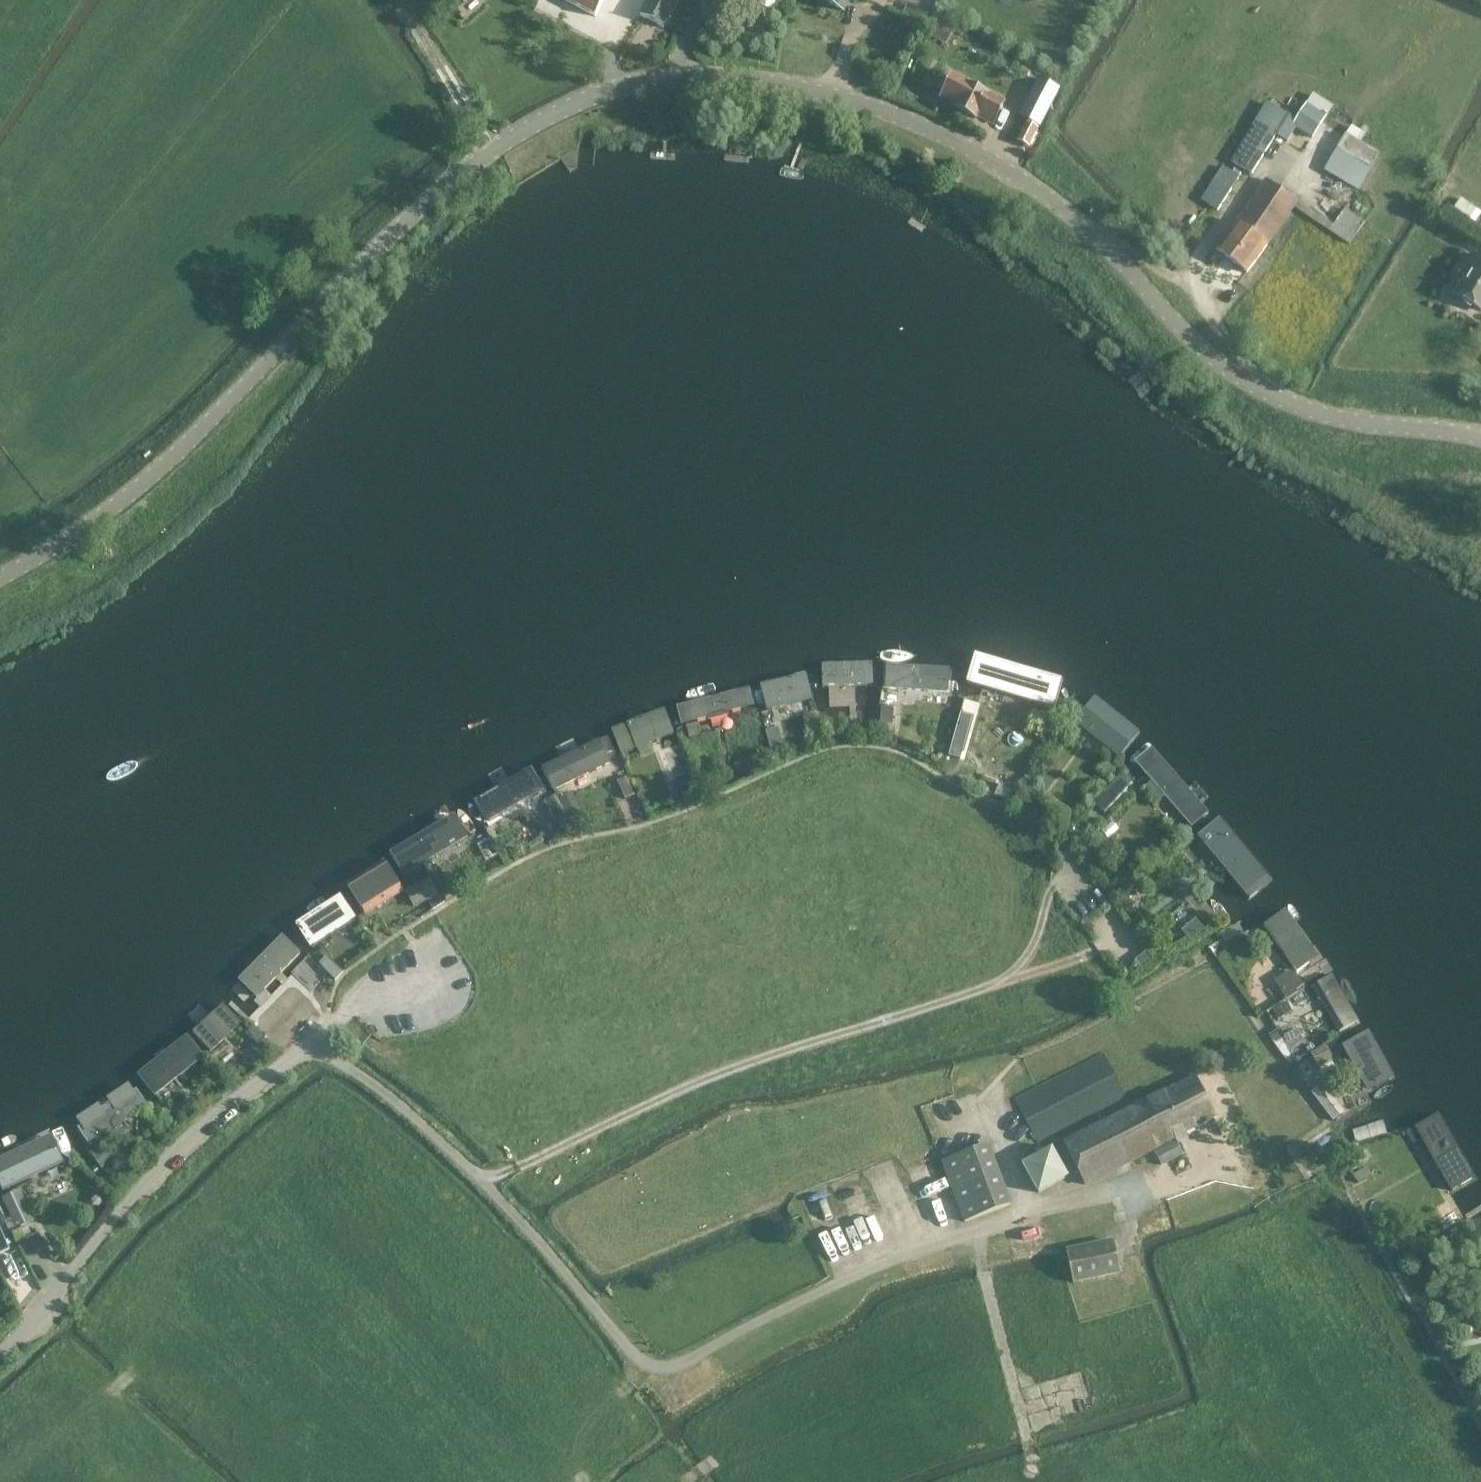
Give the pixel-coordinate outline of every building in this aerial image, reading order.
[(605,0),(561,0),(596,18),(605,0)] [(640,15),(662,28),(678,0),(648,0),(640,15)] [(842,11),(848,0),(821,0),(842,11)] [(1002,107),(949,79),(941,95),(957,104),(955,108),(974,119),(977,113),(994,122),(1002,107)] [(1326,116),(1312,108),(1305,109),(1296,123),(1266,105),(1230,163),(1251,175),(1275,136),(1286,143),(1296,126),(1314,136),(1326,116)] [(1017,141),(1028,146),(1037,130),(1026,124),(1017,141)] [(1351,140),(1331,174),(1363,194),(1383,160),(1351,140)] [(1209,204),(1218,211),(1239,179),(1221,167),(1212,181),(1219,186),(1209,204)] [(1227,234),(1214,252),(1246,274),(1295,204),(1264,183),(1227,234)] [(1360,227),(1340,214),(1327,233),(1346,247),(1360,227)] [(1471,254),(1460,273),(1468,278),(1457,296),(1480,311),(1480,310),(1480,260),(1471,254)] [(875,685),(874,662),(821,663),(822,687),(875,685)] [(1055,710),(1061,687),(976,662),(969,685),(1055,710)] [(947,694),(949,667),(885,663),(884,690),(947,694)] [(816,699),(809,671),(760,684),(767,712),(816,699)] [(753,705),(748,686),(675,705),(680,723),(753,705)] [(1120,761),(1142,733),(1096,696),(1073,724),(1120,761)] [(674,733),(664,706),(611,726),(621,753),(674,733)] [(773,723),(763,726),(769,743),(779,740),(773,723)] [(612,763),(600,737),(540,765),(552,791),(612,763)] [(1191,827),(1209,812),(1155,749),(1137,765),(1191,827)] [(543,793),(529,769),(474,801),(488,825),(543,793)] [(1123,774),(1094,805),(1104,814),(1133,784),(1123,774)] [(455,814),(390,853),(403,875),(468,836),(455,814)] [(1247,897),(1268,879),(1219,819),(1197,837),(1247,897)] [(387,858),(347,882),(365,912),(404,890),(387,858)] [(431,878),(408,891),(416,907),(439,895),(431,878)] [(358,920),(342,899),(303,929),(319,950),(358,920)] [(1300,971),(1323,955),(1289,907),(1266,923),(1300,971)] [(304,953),(292,940),(229,998),(242,1011),(304,953)] [(1302,988),(1291,972),(1275,983),(1286,1000),(1298,993),(1297,992),(1302,988)] [(1339,1031),(1362,1018),(1336,972),(1313,986),(1339,1031)] [(244,1023),(224,1002),(193,1031),(212,1052),(244,1023)] [(1291,1013),(1286,1004),(1273,1011),(1278,1020),(1291,1013)] [(1369,1091),(1394,1076),(1369,1031),(1344,1045),(1369,1091)] [(203,1055),(186,1034),(137,1073),(154,1094),(203,1055)] [(1332,1059),(1325,1046),(1311,1054),(1318,1067),(1332,1059)] [(1014,1096),(1035,1140),(1123,1096),(1102,1053),(1014,1096)] [(1085,1185),(1213,1118),(1193,1078),(1064,1143),(1085,1185)] [(148,1103),(133,1081),(72,1122),(87,1144),(148,1103)] [(1322,1086),(1311,1094),(1332,1122),(1344,1114),(1322,1086)] [(1454,1195),(1479,1180),(1439,1113),(1414,1128),(1454,1195)] [(53,1135),(0,1161),(0,1183),(4,1192),(66,1163),(53,1135)] [(940,1155),(963,1216),(1007,1200),(984,1139),(940,1155)] [(1175,1144),(1155,1155),(1160,1165),(1181,1154),(1175,1144)] [(1053,1149),(1024,1165),(1039,1194),(1067,1177),(1053,1149)] [(19,1192),(4,1199),(9,1209),(24,1203),(19,1192)] [(23,1228),(14,1232),(18,1242),(27,1238),(23,1228)] [(1121,1271),(1114,1240),(1068,1250),(1075,1281),(1121,1271)]
